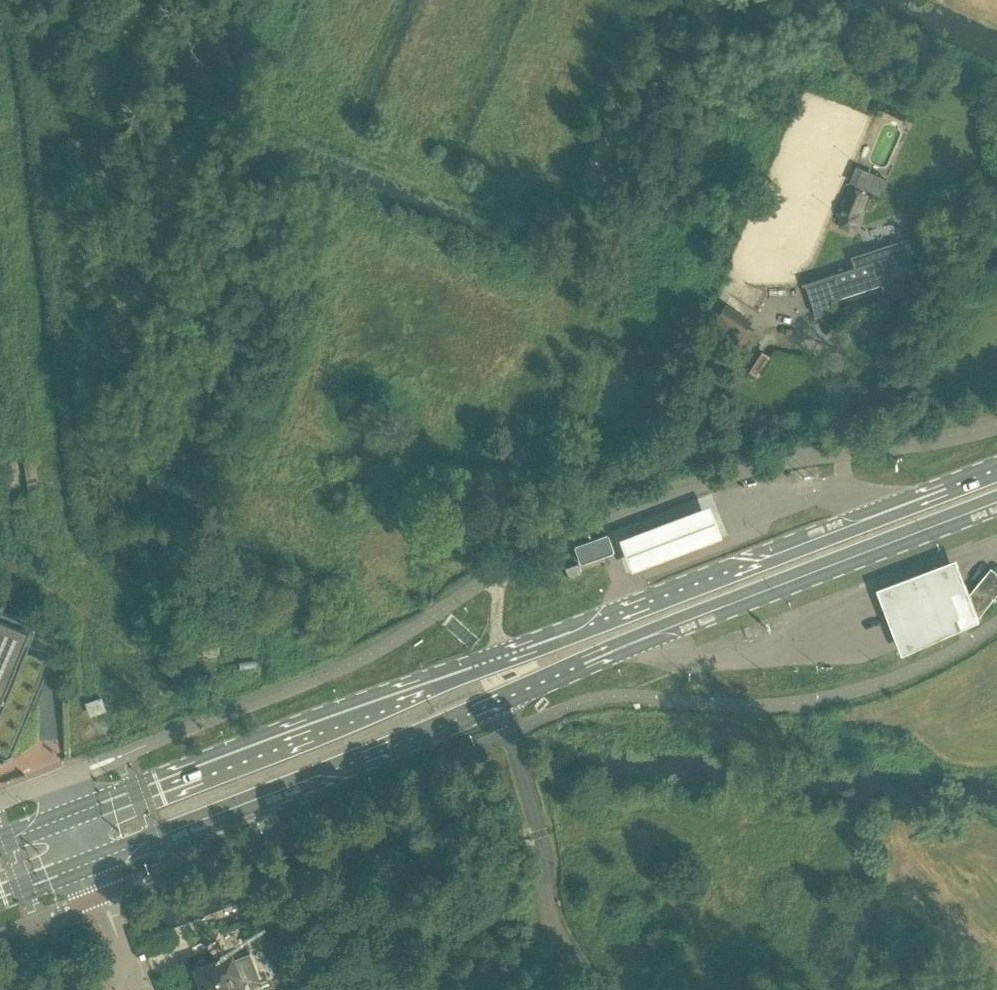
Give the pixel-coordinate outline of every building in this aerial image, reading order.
[(856,167),(849,184),(880,197),(887,181),(856,167)] [(856,187),(843,212),(845,222),(853,226),(860,220),(860,211),(868,193),(856,187)] [(922,288),(909,249),(806,282),(817,316),(835,310),(832,300),(887,282),(892,297),(922,288)] [(721,309),(705,335),(730,351),(747,326),(721,309)] [(707,506),(617,540),(629,574),(720,540),(707,506)] [(599,549),(582,556),(587,567),(603,560),(599,549)] [(578,563),(565,568),(569,579),(582,574),(578,563)] [(992,568),(964,602),(980,615),(996,594),(996,572),(992,568)] [(5,760),(11,757),(52,659),(49,652),(27,643),(33,628),(31,622),(0,609),(0,758),(5,760)] [(86,702),(90,714),(104,709),(100,697),(86,702)] [(239,984),(259,977),(249,952),(232,959),(230,954),(207,963),(206,959),(202,958),(198,960),(196,964),(197,967),(194,968),(203,989),(241,989),(239,984)]
